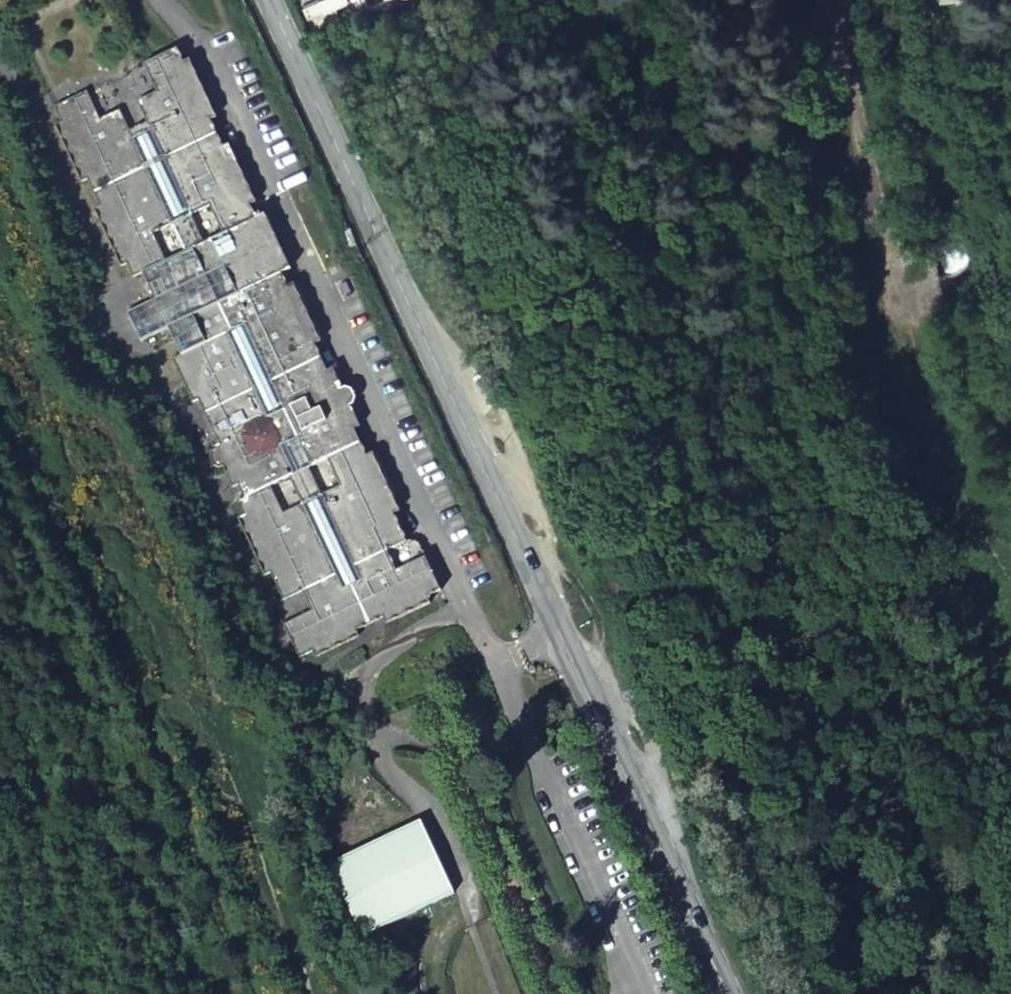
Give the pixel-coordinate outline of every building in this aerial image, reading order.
[(90,84),(55,100),(62,114),(55,116),(83,176),(90,173),(103,202),(97,207),(122,260),(129,258),(137,272),(145,268),(156,297),(131,307),(144,337),(172,324),(187,350),(179,355),(197,396),(207,393),(223,432),(218,435),(221,442),(213,446),(219,463),(228,460),(244,493),(238,496),(244,513),(237,516),(261,570),(270,568),(283,596),(303,586),(312,606),(286,619),(301,651),(312,648),(314,653),(359,633),(357,626),(383,615),(385,620),(431,599),(429,593),(442,587),(417,534),(409,538),(391,499),(399,496),(378,450),(368,454),(317,342),(325,338),(298,279),(289,285),(282,271),(292,266),(267,211),(258,214),(250,199),(258,196),(231,140),(222,144),(212,117),(218,113),(189,54),(183,56),(178,44),(143,60),(156,88),(139,95),(150,117),(130,127),(120,104),(103,113),(90,84)] [(330,856),(362,925),(454,881),(422,813),(420,814),(330,856)]
